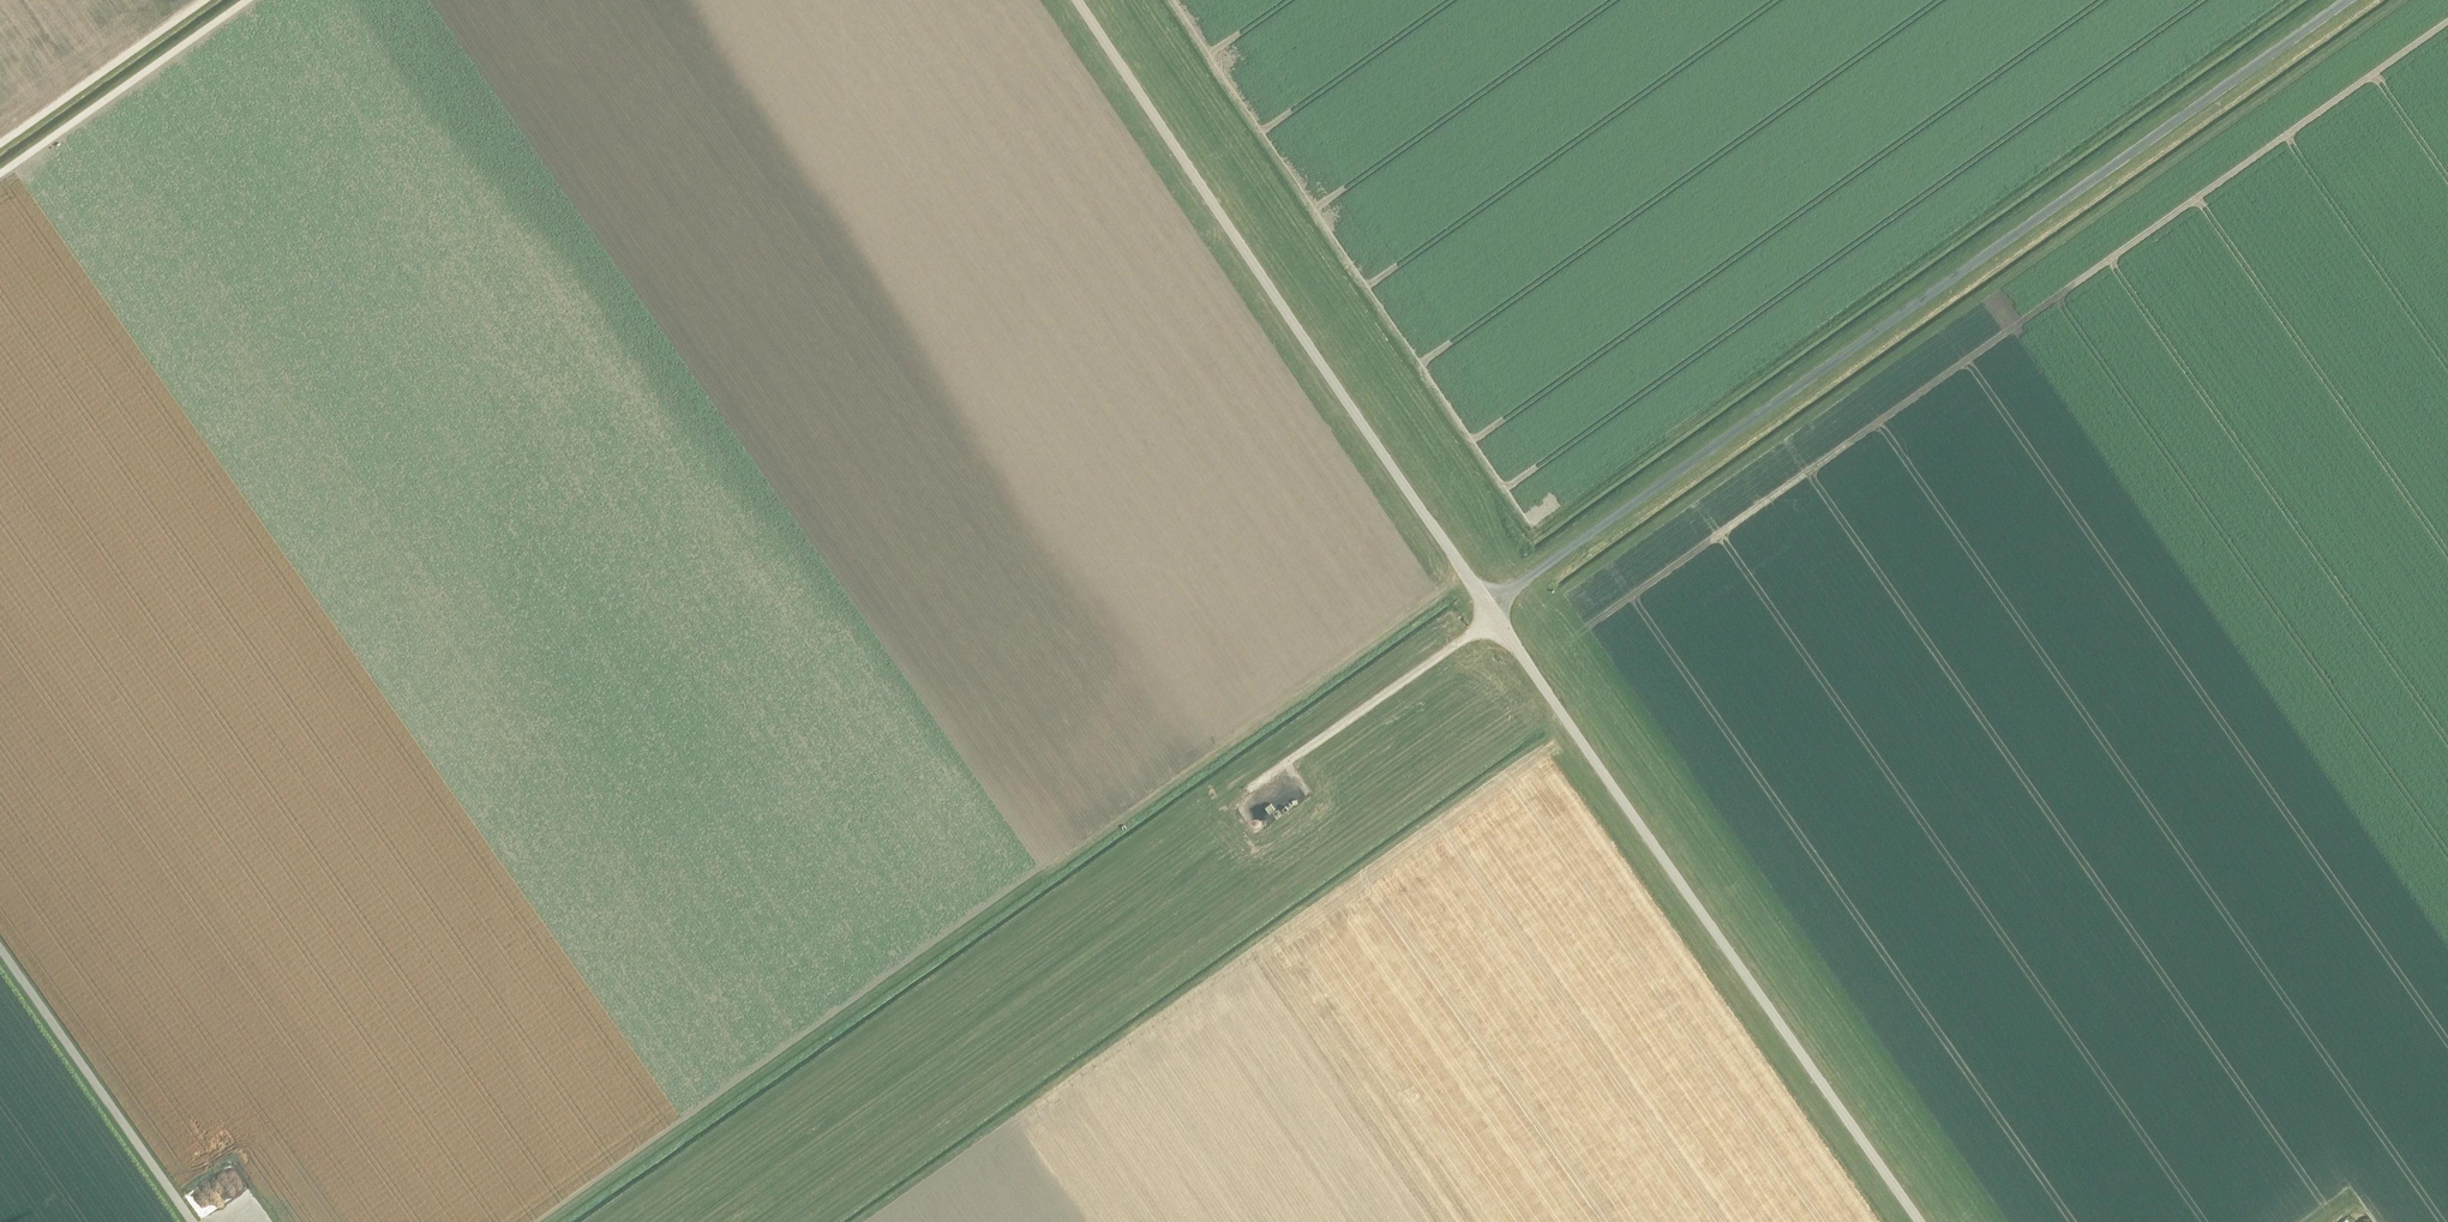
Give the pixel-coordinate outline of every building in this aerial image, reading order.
[(1268,759),(1282,750),(1274,738),(1260,747),(1268,759)] [(1275,780),(1266,785),(1271,794),(1280,789),(1284,797),(1300,789),(1289,767),(1282,771),(1284,774),(1275,779),(1275,780)]
